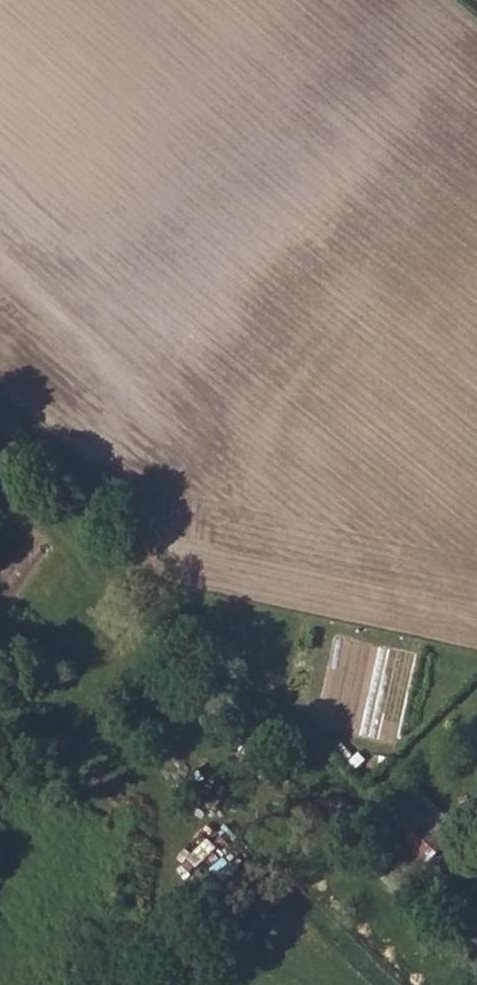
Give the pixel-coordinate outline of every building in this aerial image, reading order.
[(372,809),(419,856),(452,823),(406,776),(372,809)]
